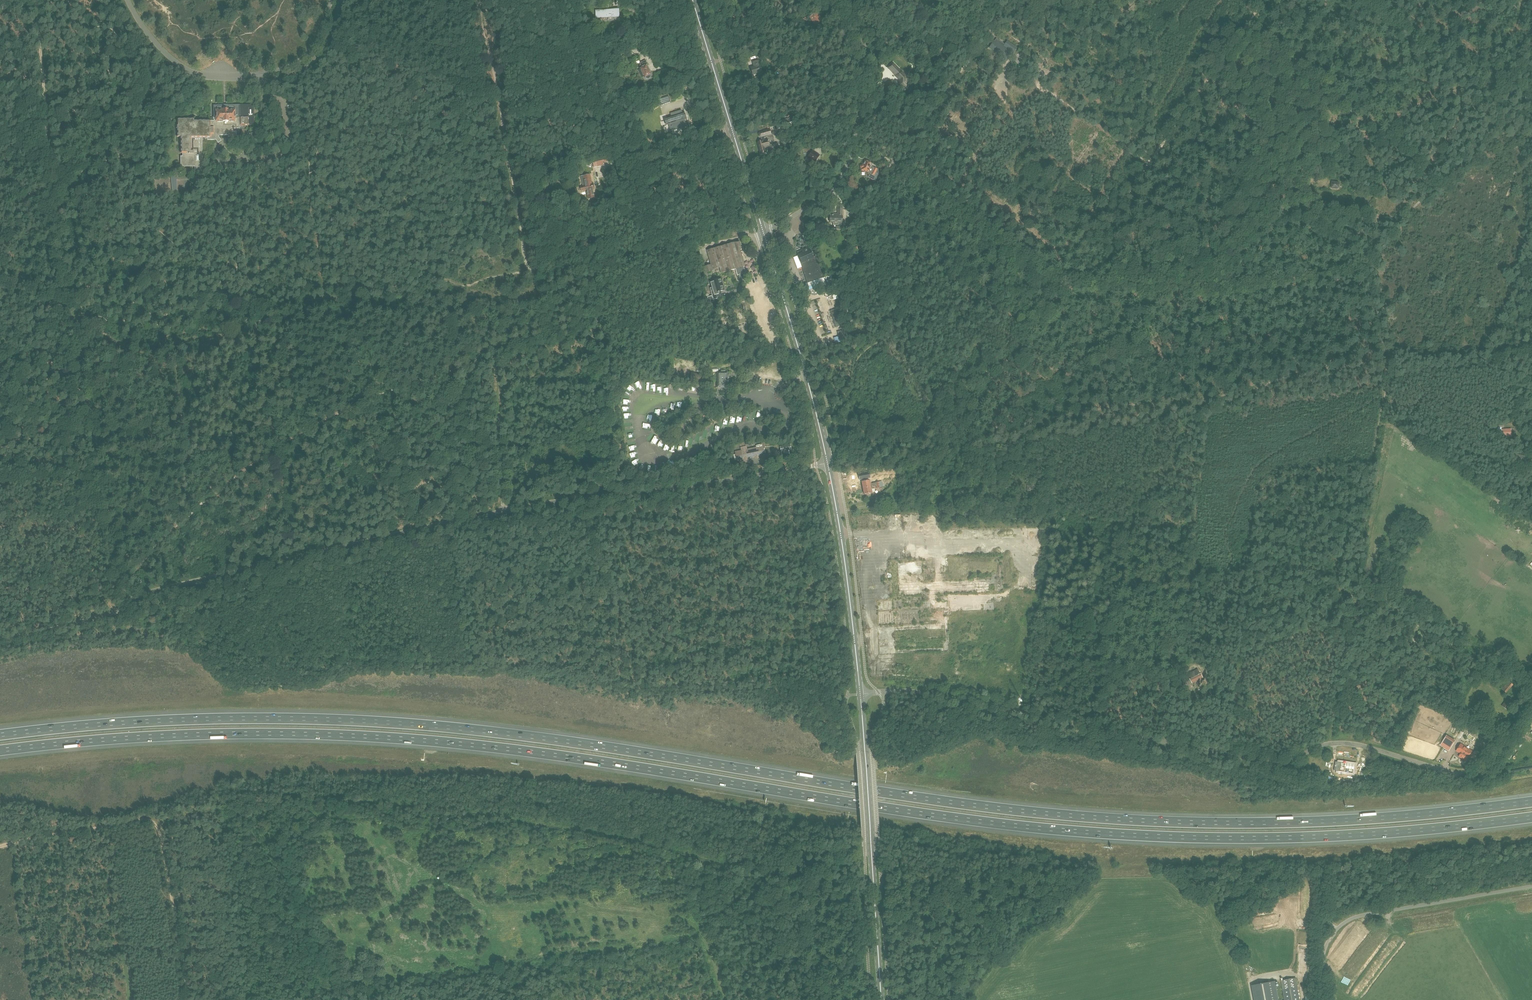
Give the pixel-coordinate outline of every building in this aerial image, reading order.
[(608,10),(595,11),(596,18),(605,18),(607,18),(611,18),(615,18),(619,18),(619,9),(608,10)] [(819,22),(820,21),(818,18),(819,17),(817,13),(813,16),(814,17),(811,18),(816,25),(820,23),(819,22)] [(1005,44),(996,38),(994,41),(989,48),(1007,60),(1013,52),(1014,53),(1017,48),(1007,41),(1005,44)] [(650,76),(650,75),(650,74),(649,73),(650,72),(649,70),(648,70),(647,69),(648,68),(646,64),(647,63),(645,59),(639,62),(642,67),(640,68),(642,72),(642,71),(643,73),(642,73),(644,76),(644,75),(645,76),(646,77),(647,78),(649,77),(650,76)] [(753,75),(762,72),(760,66),(758,61),(753,63),(754,67),(751,68),(753,75)] [(893,63),(888,68),(896,76),(895,76),(899,80),(899,86),(907,86),(907,77),(901,70),(901,71),(893,63)] [(254,105),(240,105),(228,105),(228,104),(223,104),(223,105),(216,105),(216,110),(216,118),(214,118),(214,120),(210,120),(210,119),(194,120),(194,118),(178,118),(178,125),(176,125),(176,128),(177,128),(177,136),(180,136),(180,152),(182,152),(182,164),(194,164),(195,172),(203,172),(202,140),(217,140),(218,141),(220,140),(218,136),(220,135),(228,135),(228,137),(237,137),(237,132),(240,132),(240,125),(254,125),(254,105)] [(667,119),(665,120),(667,125),(668,125),(673,123),(675,130),(686,126),(684,120),(686,119),(684,114),(683,114),(682,110),(670,113),(672,118),(667,119)] [(766,135),(771,134),(770,129),(764,131),(759,132),(759,133),(760,136),(761,137),(762,141),(757,142),(758,146),(760,146),(761,149),(760,151),(761,154),(766,153),(765,147),(770,146),(769,144),(770,144),(769,142),(768,142),(768,140),(765,141),(764,138),(767,137),(766,135)] [(808,158),(812,160),(811,162),(814,165),(816,162),(815,162),(819,155),(812,151),(808,158)] [(593,161),(594,167),(604,165),(603,163),(604,163),(604,162),(609,161),(608,158),(602,159),(593,161)] [(864,171),(871,175),(869,178),(875,181),(878,174),(876,172),(877,169),(871,166),(872,164),(865,161),(863,165),(861,165),(861,166),(861,168),(862,168),(861,169),(864,171)] [(593,189),(594,189),(593,183),(591,184),(590,175),(584,176),(585,185),(583,185),(583,186),(580,187),(581,190),(584,190),(584,191),(587,190),(588,199),(594,197),(593,189)] [(842,223),(842,216),(842,205),(838,205),(838,214),(834,214),(834,216),(830,215),(830,222),(833,222),(833,225),(836,225),(836,229),(841,229),(842,223)] [(853,214),(855,211),(848,206),(846,209),(853,214)] [(826,285),(812,240),(805,243),(806,248),(797,252),(801,260),(800,261),(801,263),(802,263),(804,268),(802,269),(807,282),(804,283),(805,287),(805,288),(806,288),(807,289),(808,289),(809,289),(813,288),(813,289),(826,285)] [(745,271),(741,258),(742,258),(740,252),(740,253),(738,248),(741,247),(739,241),(708,250),(713,264),(704,266),(706,272),(712,270),(712,269),(719,267),(721,273),(735,268),(737,273),(745,271)] [(719,291),(724,289),(721,278),(710,281),(714,295),(712,295),(713,299),(722,297),(721,293),(719,293),(719,291)] [(836,310),(830,312),(836,328),(842,326),(836,310)] [(843,330),(837,332),(841,344),(847,342),(843,330)] [(727,387),(727,372),(718,372),(718,387),(727,387)] [(765,455),(763,446),(762,443),(756,445),(757,447),(747,449),(746,446),(741,447),(742,450),(736,452),(738,460),(744,459),(744,462),(749,461),(748,458),(765,455)] [(781,446),(782,454),(789,453),(789,449),(792,449),(791,444),(781,446)] [(864,495),(872,493),(870,481),(867,482),(866,478),(870,477),(869,471),(858,473),(859,480),(862,479),(863,482),(862,483),(864,495)] [(1513,684),(1508,681),(1502,690),(1506,693),(1513,684)] [(1508,710),(1514,701),(1508,697),(1502,706),(1508,710)] [(1449,750),(1454,742),(1445,737),(1440,745),(1449,750)] [(1470,756),(1469,755),(1472,751),(1461,744),(1456,750),(1461,753),(1460,755),(1461,756),(1461,757),(1466,761),(1470,756)] [(1354,769),(1355,764),(1337,762),(1336,770),(1348,772),(1349,768),(1354,769)] [(1297,987),(1298,987),(1296,978),(1281,980),(1283,990),(1285,999),(1299,999),(1297,987)] [(1254,985),(1256,999),(1278,999),(1274,981),(1254,985)]
